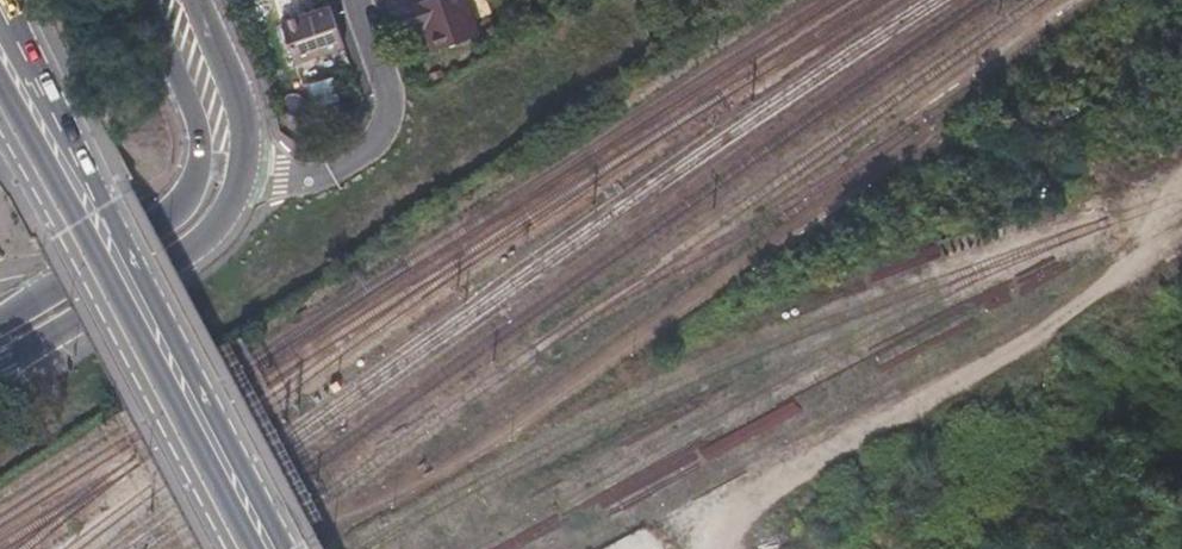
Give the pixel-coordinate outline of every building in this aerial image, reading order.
[(432,32),(437,47),(483,32),(472,0),(419,0),(416,1),(422,19),(427,17),(429,25),(432,32)] [(348,48),(340,27),(333,6),(284,22),(299,65),(348,48)] [(658,546),(652,529),(592,548),(650,548),(658,546)]
